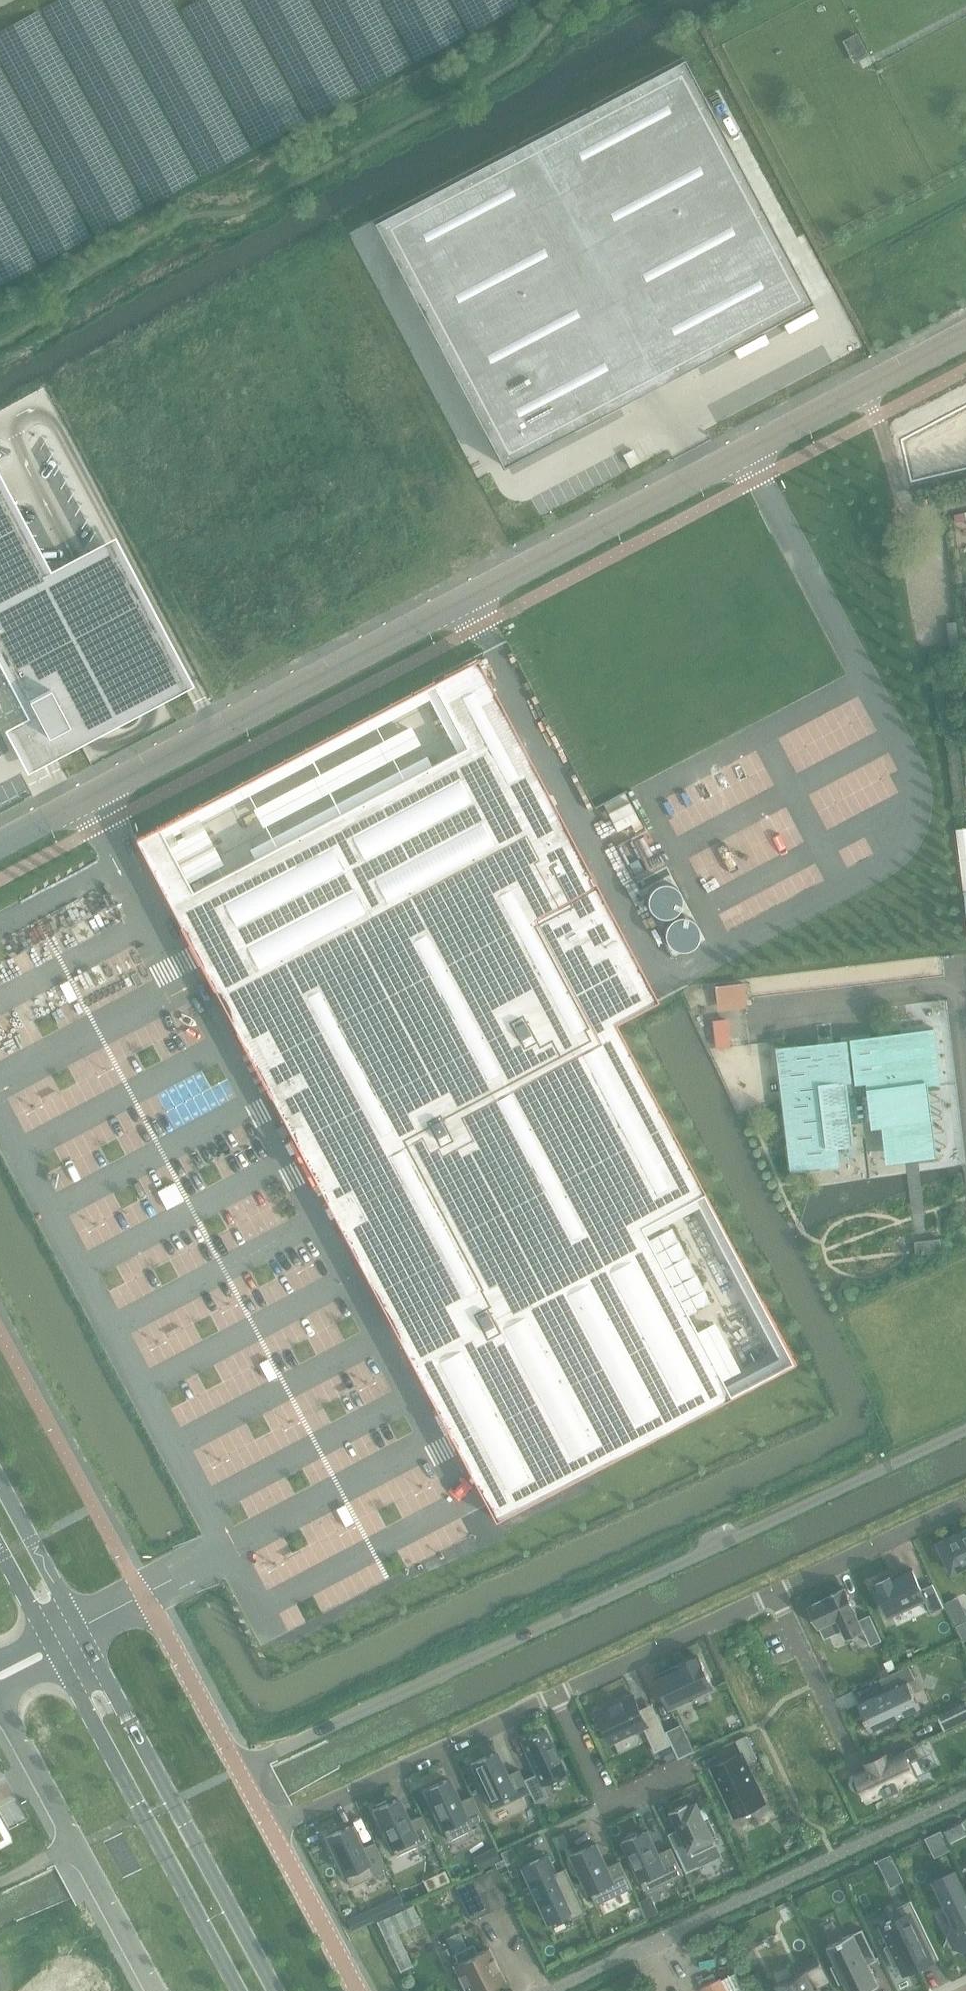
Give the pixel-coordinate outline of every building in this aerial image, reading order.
[(858,36),(843,44),(849,54),(864,46),(858,36)] [(502,466),(812,302),(683,57),(372,221),(502,466)] [(908,438),(918,481),(965,470),(965,407),(908,438)] [(633,450),(624,455),(630,468),(640,462),(633,450)] [(57,753),(183,687),(109,545),(44,579),(0,495),(0,645),(57,753)] [(501,808),(544,785),(475,657),(134,834),(235,1030),(258,1017),(191,890),(467,744),(501,808)] [(656,999),(544,785),(501,808),(467,744),(191,890),(258,1017),(235,1030),(309,1168),(360,1264),(383,1252),(427,1335),(404,1348),(494,1519),(733,1392),(644,1222),(703,1191),(614,1021),(656,999)] [(956,831),(965,917),(965,830),(956,831)] [(638,859),(629,863),(635,874),(643,870),(638,859)] [(746,1006),(743,984),(716,987),(718,1009),(746,1006)] [(717,1047),(730,1045),(727,1021),(714,1022),(717,1047)] [(852,1123),(879,1120),(879,1123),(890,1122),(893,1140),(903,1139),(904,1148),(932,1145),(933,1158),(935,1158),(926,1085),(939,1084),(939,1085),(941,1085),(934,1029),(933,1029),(933,1032),(901,1036),(901,1041),(879,1044),(882,1070),(845,1074),(846,1081),(838,1082),(834,1043),(787,1049),(779,1050),(779,1047),(777,1047),(791,1172),(793,1172),(793,1169),(837,1164),(834,1142),(852,1139),(853,1145),(854,1145),(852,1123)] [(942,1251),(940,1239),(914,1241),(916,1253),(942,1251)] [(939,1543),(940,1546),(937,1547),(943,1560),(946,1558),(952,1572),(965,1566),(965,1531),(939,1543)] [(922,1589),(912,1568),(899,1574),(900,1576),(895,1579),(894,1576),(893,1577),(893,1576),(876,1584),(875,1585),(890,1616),(925,1599),(931,1613),(944,1607),(933,1584),(922,1589)] [(859,1620),(845,1588),(809,1605),(825,1639),(843,1630),(846,1637),(864,1629),(871,1645),(882,1640),(870,1615),(859,1620)] [(955,1619),(958,1625),(965,1621),(965,1614),(955,1619)] [(957,1627),(964,1641),(965,1640),(965,1622),(957,1627)] [(714,1687),(699,1656),(680,1665),(680,1666),(656,1677),(670,1707),(714,1687)] [(893,1659),(884,1663),(888,1672),(897,1668),(893,1659)] [(886,1692),(859,1704),(871,1731),(921,1708),(909,1682),(916,1679),(909,1665),(880,1679),(886,1692)] [(645,1719),(641,1710),(633,1694),(597,1711),(612,1744),(615,1742),(635,1733),(645,1728),(656,1752),(662,1749),(672,1744),(657,1714),(645,1719)] [(938,1716),(944,1730),(965,1720),(965,1704),(965,1702),(938,1716)] [(694,1751),(682,1725),(667,1732),(672,1744),(678,1756),(679,1758),(694,1751)] [(565,1774),(544,1729),(521,1740),(537,1773),(523,1780),(529,1791),(534,1802),(547,1796),(542,1785),(565,1774)] [(711,1768),(734,1817),(766,1802),(748,1763),(758,1758),(747,1735),(736,1740),(742,1753),(711,1768)] [(672,1744),(662,1749),(668,1761),(678,1756),(672,1744)] [(899,1786),(916,1778),(909,1762),(919,1757),(915,1747),(889,1759),(887,1754),(865,1765),(867,1769),(856,1774),(858,1778),(854,1779),(853,1783),(856,1790),(860,1791),(863,1790),(868,1801),(885,1793),(886,1794),(900,1788),(899,1786)] [(495,1751),(494,1752),(471,1763),(488,1799),(493,1808),(529,1791),(523,1780),(518,1769),(506,1775),(495,1751)] [(448,1779),(425,1790),(443,1829),(448,1840),(472,1829),(470,1825),(482,1819),(472,1796),(459,1802),(448,1779)] [(386,1801),(376,1806),(377,1808),(374,1810),(391,1845),(396,1856),(432,1838),(421,1816),(408,1822),(398,1799),(388,1803),(386,1801)] [(687,1803),(671,1811),(672,1812),(688,1845),(677,1850),(687,1872),(698,1867),(693,1856),(717,1845),(713,1836),(716,1835),(709,1820),(706,1822),(697,1803),(688,1807),(687,1805),(688,1805),(687,1803)] [(387,1869),(374,1842),(361,1848),(351,1825),(327,1836),(343,1870),(351,1886),(387,1869)] [(636,1832),(626,1837),(627,1840),(624,1841),(633,1859),(630,1860),(635,1871),(638,1870),(648,1892),(684,1875),(671,1847),(659,1853),(648,1830),(638,1835),(636,1832)] [(552,1837),(558,1850),(569,1845),(563,1832),(552,1837)] [(633,1888),(620,1861),(608,1867),(597,1844),(573,1855),(597,1905),(633,1888)] [(494,1863),(500,1860),(494,1848),(486,1851),(493,1864),(494,1863)] [(500,1860),(494,1863),(496,1868),(516,1859),(511,1848),(500,1853),(503,1859),(500,1860)] [(587,1912),(568,1872),(567,1872),(556,1877),(545,1855),(522,1866),(548,1923),(569,1913),(573,1919),(587,1912)] [(445,1871),(432,1877),(437,1888),(450,1882),(445,1871)] [(954,1923),(950,1937),(955,1947),(964,1943),(965,1947),(965,1891),(956,1871),(935,1881),(947,1907),(953,1920),(954,1923)] [(399,1895),(386,1901),(391,1912),(404,1906),(399,1895)] [(892,1944),(885,1948),(893,1966),(901,1963),(905,1972),(920,1965),(936,1958),(937,1960),(939,1959),(911,1901),(898,1908),(902,1917),(883,1926),(892,1944)] [(376,1921),(400,1971),(412,1965),(397,1933),(420,1922),(412,1904),(376,1921)] [(644,1913),(648,1920),(660,1914),(656,1907),(644,1913)] [(359,1914),(346,1920),(351,1931),(364,1925),(359,1914)] [(873,1949),(863,1929),(854,1933),(827,1946),(836,1964),(833,1966),(841,1984),(845,1982),(849,1990),(868,1990),(879,1986),(864,1954),(873,1949)] [(503,1980),(487,1948),(477,1953),(473,1944),(466,1948),(459,1932),(446,1938),(458,1962),(453,1965),(466,1990),(481,1990),(503,1980)] [(777,1986),(779,1990),(818,1990),(815,1986),(828,1980),(817,1957),(795,1967),(799,1976),(780,1985),(777,1986)] [(713,1974),(700,1980),(705,1990),(728,1990),(722,1978),(716,1980),(713,1974)] [(77,1990),(101,1990),(96,1982),(77,1990)]
